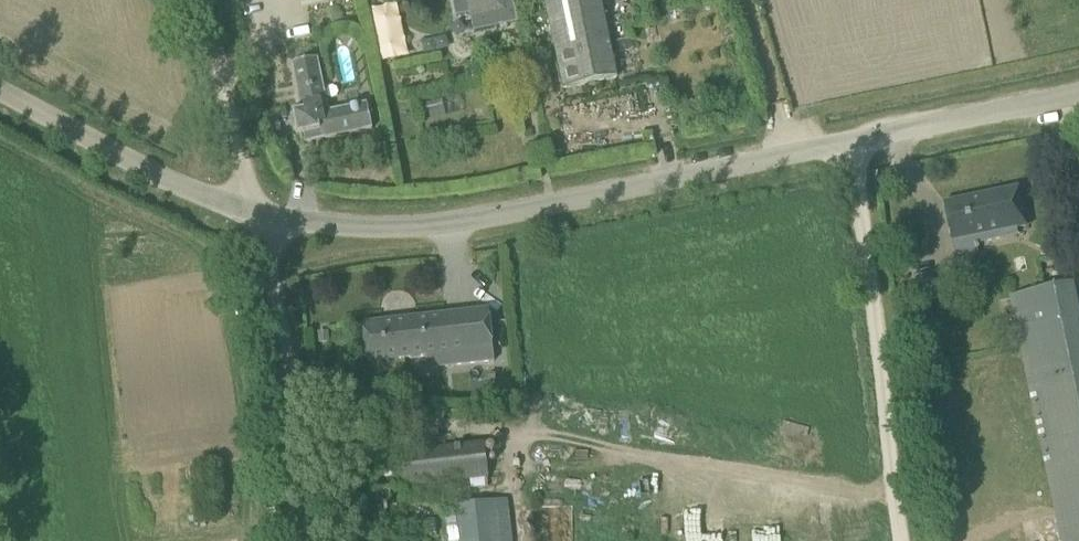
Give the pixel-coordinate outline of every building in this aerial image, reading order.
[(504,0),(466,0),(470,19),(506,11),(504,0)] [(558,68),(563,89),(617,78),(612,56),(600,0),(545,0),(544,0),(558,68)] [(408,44),(411,58),(447,49),(443,35),(408,44)] [(317,58),(312,60),(291,64),(301,112),(292,114),(297,137),(303,135),(305,144),(372,130),(366,103),(329,111),(317,58)] [(943,204),(951,242),(973,237),(975,248),(978,248),(977,243),(1003,238),(1002,232),(1029,226),(1020,187),(943,204)] [(1010,298),(1027,376),(1046,468),(1078,461),(1078,316),(1077,306),(1072,284),(1010,298)] [(367,363),(426,356),(449,354),(450,367),(494,362),(488,310),(363,324),(367,363)] [(489,486),(481,443),(395,458),(400,491),(471,479),(472,489),(489,486)] [(508,498),(456,504),(461,540),(513,540),(508,498)]
